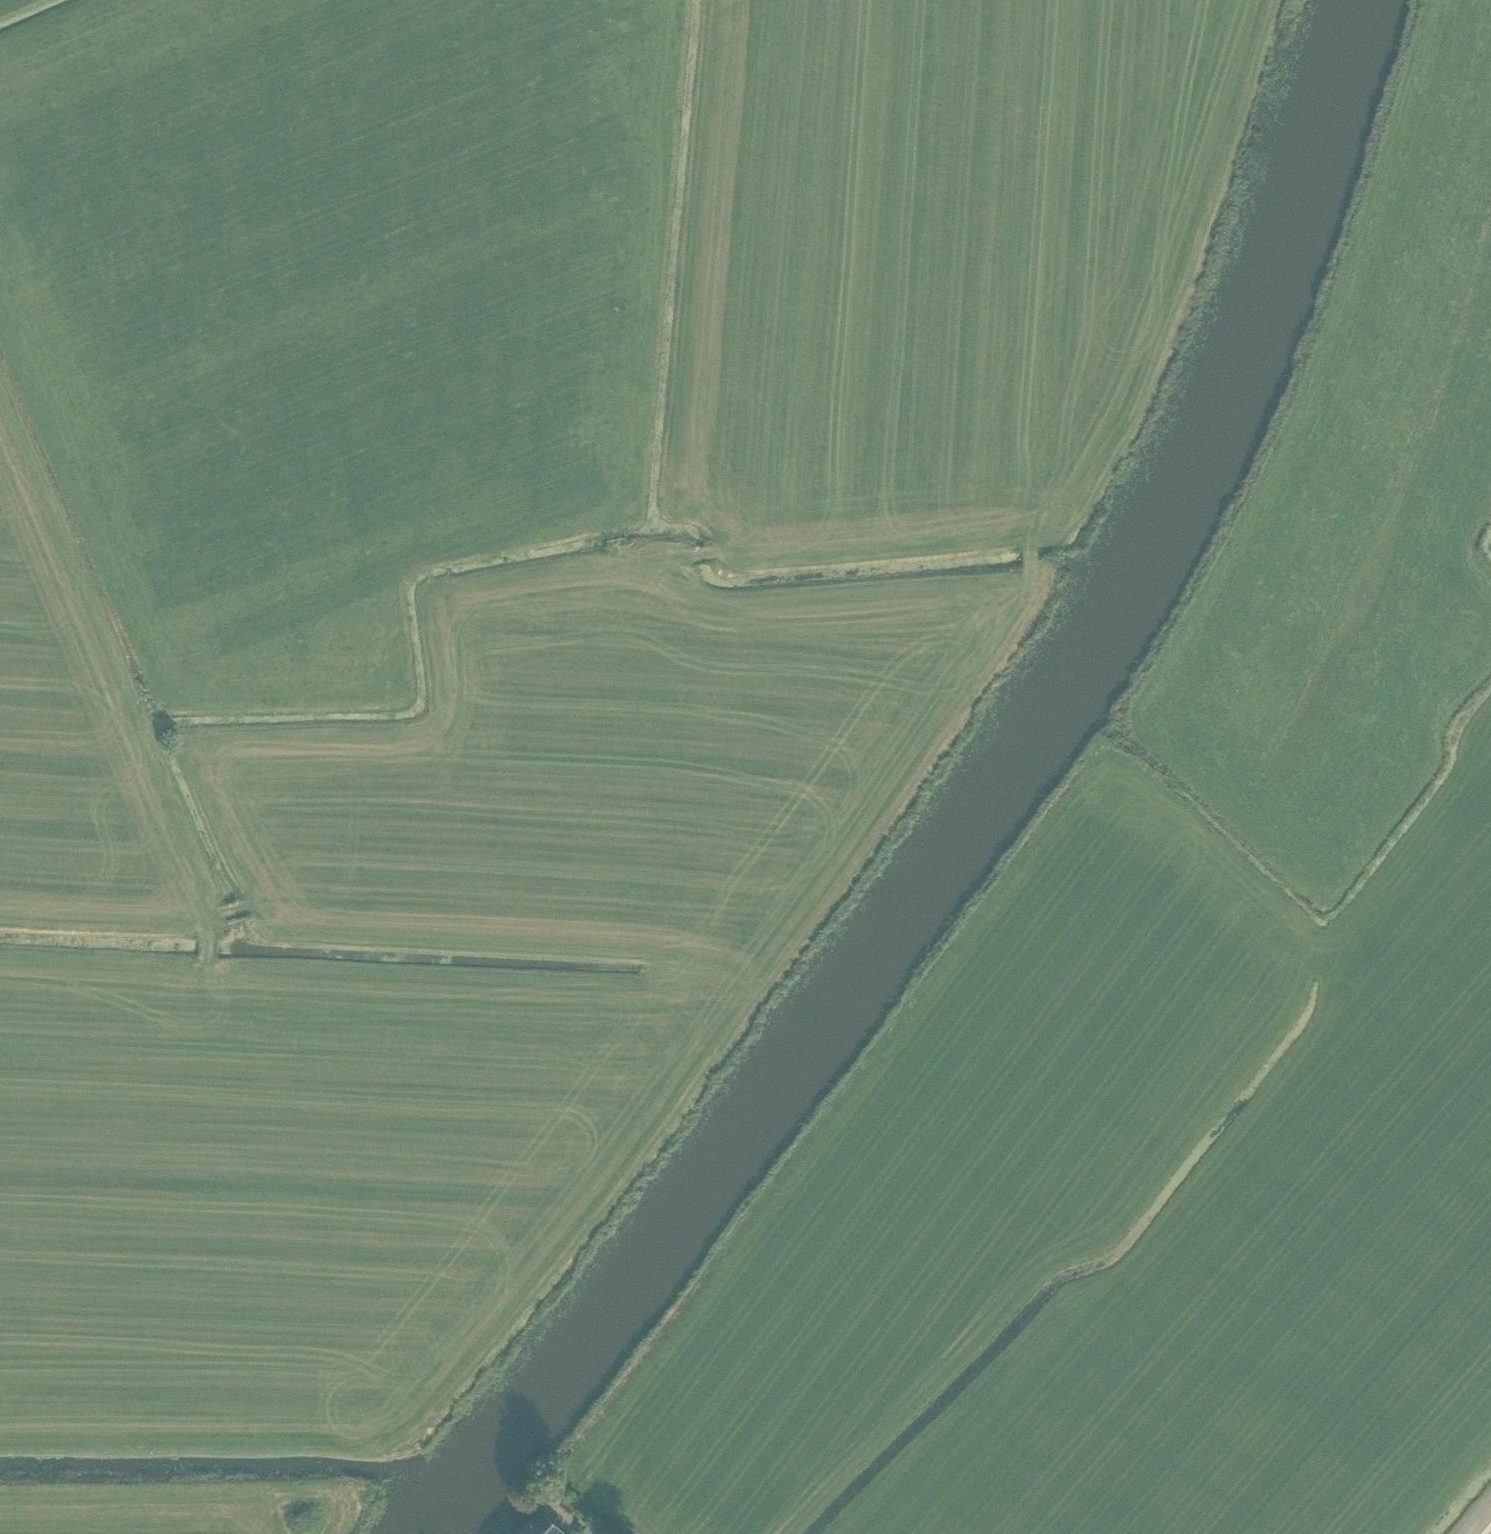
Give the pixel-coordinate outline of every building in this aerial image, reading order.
[(516,1520),(505,1533),(532,1533),(516,1520)]
